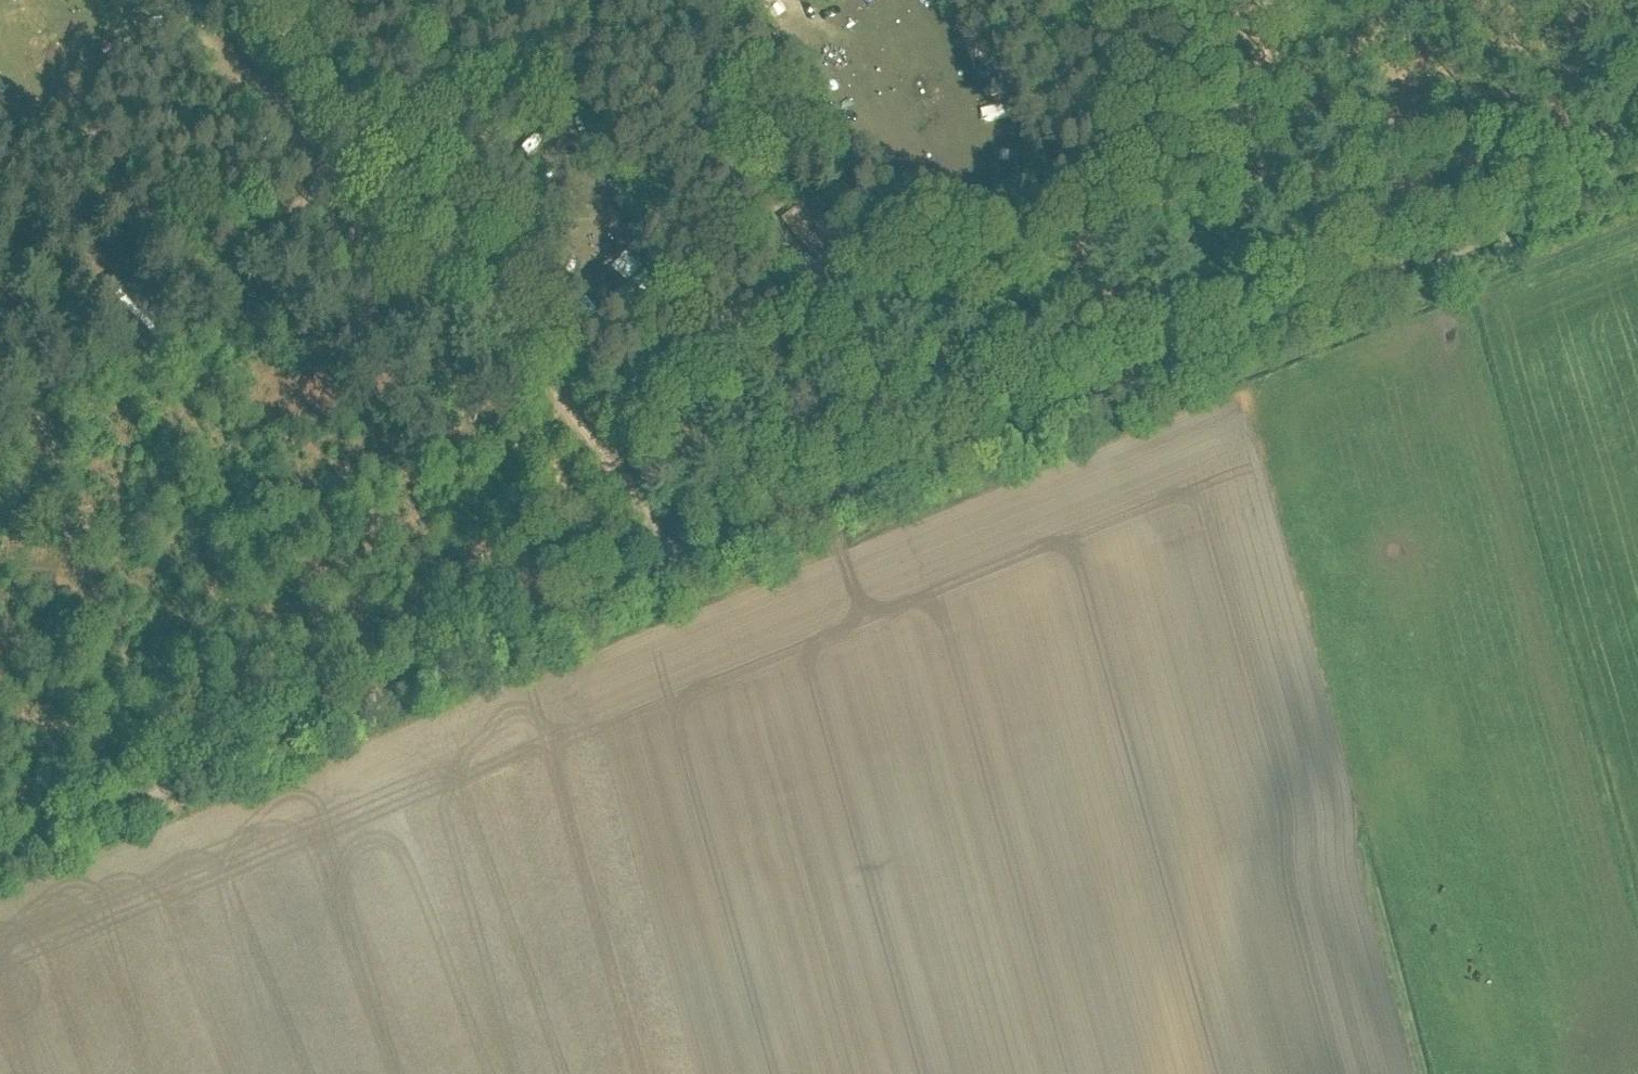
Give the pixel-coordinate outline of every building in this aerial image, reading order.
[(798,213),(782,226),(811,264),(828,251),(798,213)] [(121,281),(98,300),(151,367),(174,345),(121,281)]
